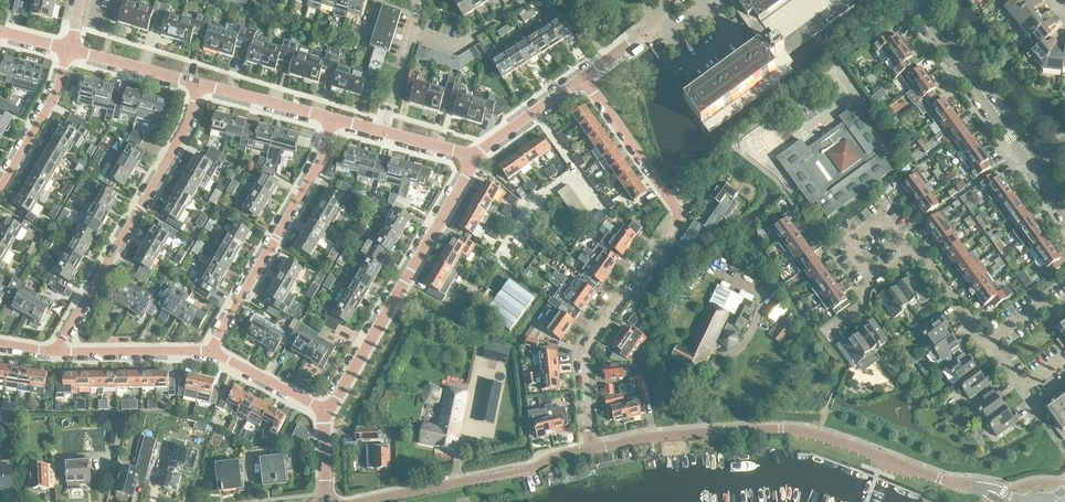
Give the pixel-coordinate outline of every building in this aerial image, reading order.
[(14,11),(22,13),(24,0),(16,0),(14,11)] [(117,4),(105,0),(103,7),(115,11),(116,7),(117,4)] [(117,4),(116,7),(123,9),(119,23),(134,27),(140,6),(126,2),(126,0),(119,0),(117,4)] [(338,0),(324,0),(322,5),(336,9),(338,0)] [(336,9),(349,13),(353,0),(338,0),(336,9)] [(349,13),(362,17),(368,0),(353,0),(349,13)] [(476,10),(469,0),(455,0),(453,1),(464,17),(476,10)] [(487,2),(486,0),(469,0),(476,10),(487,2)] [(554,4),(551,0),(549,0),(544,3),(548,8),(554,4)] [(738,2),(748,16),(753,13),(761,24),(764,27),(771,37),(773,35),(788,54),(840,16),(828,0),(737,0),(738,2)] [(828,0),(840,16),(854,6),(851,2),(850,0),(841,0),(828,0)] [(1023,0),(1015,0),(1011,2),(1004,7),(1012,17),(1034,0),(1023,0)] [(1044,0),(1034,0),(1012,17),(1020,27),(1035,15),(1032,11),(1045,1),(1044,0)] [(53,19),(56,5),(35,1),(32,15),(53,19)] [(263,10),(265,4),(257,1),(255,7),(263,10)] [(151,22),(158,24),(164,4),(156,2),(154,10),(140,6),(134,27),(148,32),(151,22)] [(162,36),(176,40),(183,19),(169,15),(171,7),(164,4),(158,24),(165,26),(162,36)] [(274,6),(265,4),(263,10),(272,13),(274,6)] [(387,8),(382,21),(395,25),(399,12),(387,8)] [(290,18),(292,12),(283,9),(281,15),(290,18)] [(527,14),(530,19),(536,15),(533,10),(527,14)] [(1039,20),(1035,15),(1020,27),(1028,37),(1056,15),(1052,10),(1039,20)] [(300,14),(292,12),(290,18),(298,21),(300,14)] [(194,35),(201,37),(207,17),(199,15),(198,18),(184,14),(183,19),(176,40),(191,44),(194,35)] [(525,23),(530,19),(527,14),(521,17),(525,23)] [(1036,47),(1044,42),(1052,35),(1048,31),(1060,21),(1056,15),(1028,37),(1036,47)] [(199,42),(206,45),(205,49),(219,53),(226,30),(214,22),(215,20),(207,17),(201,37),(199,42)] [(316,26),(318,20),(309,17),(307,23),(316,26)] [(550,25),(561,42),(573,34),(562,18),(550,25)] [(327,22),(318,20),(316,26),(325,29),(327,22)] [(391,38),(395,25),(382,21),(378,34),(391,38)] [(228,24),(226,30),(219,53),(233,57),(236,48),(243,50),(249,30),(228,24)] [(342,34),(344,28),(335,25),(333,31),(342,34)] [(504,28),(507,34),(513,30),(509,25),(504,28)] [(549,49),(561,42),(550,25),(539,33),(549,49)] [(353,30),(344,28),(342,34),(351,37),(353,30)] [(501,38),(507,34),(504,28),(498,32),(501,38)] [(261,66),(268,45),(269,40),(255,36),(256,33),(249,30),(243,50),(242,54),(248,56),(247,61),(261,66)] [(538,56),(549,49),(539,33),(527,40),(538,56)] [(391,38),(378,34),(374,48),(376,48),(387,51),(391,38)] [(876,43),(888,59),(907,45),(902,38),(900,40),(897,36),(893,39),(889,34),(876,43)] [(685,99),(684,99),(709,133),(793,71),(789,65),(793,62),(788,54),(773,35),(771,37),(768,38),(770,41),(768,43),(767,41),(763,44),(764,45),(761,47),(760,48),(761,48),(687,101),(685,99)] [(513,40),(512,41),(526,64),(538,56),(527,40),(525,36),(515,42),(513,40)] [(1036,47),(1029,53),(1042,70),(1057,42),(1054,39),(1047,45),(1044,42),(1036,47)] [(279,61),(286,63),(292,43),(284,41),(284,43),(283,43),(281,43),(280,43),(279,44),(276,46),(276,47),(268,45),(261,66),(276,70),(279,61)] [(526,64),(512,41),(506,45),(510,51),(505,55),(515,71),(526,64)] [(1062,63),(1064,53),(1059,52),(1061,43),(1057,42),(1042,70),(1062,72),(1062,69),(1063,63),(1062,63)] [(290,75),(304,79),(310,58),(296,54),(299,46),(292,43),(286,63),(293,65),(290,75)] [(488,55),(484,49),(480,43),(475,47),(482,58),(488,55)] [(912,52),(907,45),(888,59),(899,75),(914,64),(911,59),(913,57),(910,54),(912,52)] [(423,61),(427,48),(420,46),(416,59),(423,61)] [(476,62),(482,58),(475,47),(469,50),(476,62)] [(337,48),(327,81),(334,83),(332,87),(347,92),(353,71),(347,70),(347,68),(348,67),(348,65),(349,63),(349,62),(348,61),(343,59),(342,59),(345,50),(337,48)] [(381,71),(387,51),(376,48),(367,76),(353,71),(347,92),(361,96),(364,87),(371,89),(377,70),(381,71)] [(429,63),(433,50),(427,48),(423,61),(429,63)] [(429,63),(436,65),(440,51),(433,50),(429,63)] [(471,65),(476,62),(469,50),(464,54),(471,65)] [(440,51),(436,65),(442,67),(446,53),(440,51)] [(442,67),(448,68),(452,55),(446,53),(442,67)] [(320,79),(327,81),(334,57),(327,54),(325,54),(323,54),(322,55),(321,55),(320,57),(319,61),(310,58),(304,79),(319,83),(320,79)] [(461,72),(471,65),(464,54),(458,57),(461,72)] [(452,55),(448,68),(461,72),(458,57),(452,55)] [(503,78),(515,71),(505,55),(493,62),(503,78)] [(19,62),(3,58),(0,69),(0,75),(14,79),(19,62)] [(34,66),(19,62),(14,79),(30,83),(34,66)] [(911,91),(930,77),(925,69),(923,71),(920,68),(918,69),(914,64),(899,75),(911,91)] [(410,103),(425,108),(431,87),(417,83),(419,74),(412,72),(406,92),(413,94),(410,103)] [(936,84),(930,77),(911,91),(918,100),(914,103),(915,106),(918,109),(937,96),(933,90),(936,89),(933,85),(936,84)] [(95,101),(100,83),(84,79),(78,103),(93,107),(95,101)] [(95,101),(93,107),(107,111),(106,117),(111,119),(112,112),(115,113),(121,93),(114,91),(115,87),(100,83),(95,101)] [(442,103),(449,105),(455,85),(447,83),(445,91),(431,87),(425,108),(439,112),(442,103)] [(878,84),(871,88),(875,93),(881,88),(878,84)] [(452,116),(467,121),(474,100),(465,97),(466,92),(466,90),(465,89),(464,88),(455,85),(449,105),(455,107),(452,116)] [(882,89),(872,97),(876,103),(887,95),(882,89)] [(137,119),(143,95),(128,91),(127,95),(121,93),(115,113),(137,119)] [(474,100),(467,121),(482,125),(484,117),(491,119),(492,115),(498,117),(510,108),(502,98),(502,99),(490,95),(489,97),(476,93),(474,100)] [(143,95),(137,119),(151,123),(153,116),(164,119),(169,101),(143,95)] [(941,101),(937,96),(918,109),(923,116),(927,113),(929,116),(934,123),(938,120),(953,108),(948,101),(946,103),(943,99),(941,101)] [(3,107),(8,110),(12,105),(6,101),(3,107)] [(868,112),(861,102),(839,119),(843,124),(808,150),(802,141),(777,160),(811,207),(816,203),(828,219),(893,171),(881,155),(877,158),(872,152),(883,144),(862,116),(868,112)] [(5,131),(12,120),(5,116),(8,110),(3,107),(0,105),(0,128),(5,131)] [(580,127),(593,117),(585,106),(572,115),(580,127)] [(915,106),(896,120),(898,123),(918,109),(915,106)] [(934,136),(935,137),(959,120),(956,117),(958,115),(953,108),(938,120),(934,123),(941,131),(934,136)] [(888,109),(883,113),(893,127),(898,123),(896,120),(888,109)] [(227,135),(232,118),(216,114),(212,131),(227,135)] [(77,117),(73,122),(85,129),(88,123),(77,117)] [(580,127),(588,137),(601,128),(593,117),(580,127)] [(253,126),(246,124),(247,122),(232,118),(227,135),(239,139),(237,149),(246,152),(247,148),(252,128),(253,126)] [(942,137),(947,144),(968,129),(963,122),(961,123),(959,120),(935,137),(938,141),(942,137)] [(57,136),(72,145),(78,148),(85,137),(88,139),(91,133),(85,129),(73,122),(70,128),(63,124),(57,136)] [(258,130),(252,128),(247,148),(254,150),(256,143),(270,147),(275,129),(260,125),(258,130)] [(609,139),(601,128),(588,137),(596,148),(609,139)] [(291,133),(275,129),(270,147),(286,151),(291,133)] [(968,129),(947,144),(949,143),(957,153),(960,150),(973,141),(971,137),(973,136),(968,129)] [(131,136),(142,143),(146,137),(134,130),(131,136)] [(557,135),(561,141),(567,137),(563,131),(557,135)] [(72,145),(57,136),(50,147),(65,156),(72,145)] [(123,155),(139,164),(145,153),(139,149),(142,143),(131,136),(127,143),(130,144),(123,155)] [(542,137),(532,145),(540,157),(542,156),(546,161),(555,155),(542,137)] [(567,137),(561,141),(565,146),(570,142),(567,137)] [(921,147),(925,144),(921,138),(917,141),(921,147)] [(609,139),(596,148),(603,159),(616,150),(609,139)] [(967,160),(983,149),(978,142),(976,144),(973,141),(960,150),(967,160)] [(930,150),(925,144),(921,147),(926,153),(930,150)] [(532,145),(521,152),(530,165),(540,157),(532,145)] [(65,156),(50,147),(43,159),(58,168),(65,156)] [(211,148),(208,153),(219,160),(222,154),(211,148)] [(96,155),(103,159),(106,153),(100,149),(96,155)] [(358,173),(359,170),(364,153),(349,149),(348,151),(341,149),(336,167),(358,173)] [(994,165),(983,149),(967,160),(972,167),(969,170),(975,179),(988,169),(994,165)] [(611,170),(624,160),(616,150),(603,159),(611,170)] [(530,165),(521,152),(511,160),(519,172),(530,165)] [(191,167),(211,179),(218,167),(215,166),(219,160),(208,153),(204,159),(197,155),(191,167)] [(379,182),(384,164),(378,162),(379,157),(364,153),(359,170),(358,176),(379,182)] [(572,157),(576,162),(582,158),(578,153),(572,157)] [(222,154),(219,160),(223,163),(227,156),(223,154),(222,154)] [(99,165),(103,159),(96,155),(93,161),(99,165)] [(117,161),(114,165),(132,176),(139,164),(123,155),(119,162),(117,161)] [(940,165),(945,161),(941,155),(936,159),(940,165)] [(582,158),(576,162),(580,168),(586,164),(582,158)] [(43,159),(36,170),(51,179),(58,168),(43,159)] [(79,164),(85,168),(89,162),(82,159),(79,164)] [(388,177),(403,181),(407,164),(392,160),(391,166),(384,164),(379,182),(386,184),(388,177)] [(519,172),(511,160),(500,168),(508,180),(519,172)] [(632,171),(624,160),(611,170),(619,181),(632,171)] [(264,168),(275,174),(279,167),(268,161),(264,168)] [(949,167),(945,161),(940,165),(944,171),(949,167)] [(82,174),(85,168),(79,164),(75,170),(82,174)] [(125,187),(132,176),(114,165),(113,164),(103,182),(114,189),(117,183),(125,187)] [(407,164),(403,181),(428,188),(432,171),(407,164)] [(907,165),(900,170),(904,175),(911,169),(907,165)] [(552,166),(549,168),(554,176),(558,173),(552,166)] [(212,180),(211,179),(191,167),(184,178),(199,187),(206,191),(212,180)] [(257,186),(273,195),(279,183),(272,179),(275,174),(264,168),(261,173),(264,175),(257,186)] [(554,176),(549,168),(545,171),(550,179),(554,176)] [(935,177),(941,172),(938,168),(932,172),(935,177)] [(899,181),(910,196),(924,186),(928,183),(917,169),(899,181)] [(45,191),(51,179),(36,170),(30,182),(45,191)] [(640,182),(632,171),(619,181),(626,191),(640,182)] [(953,171),(948,175),(952,181),(957,177),(953,171)] [(944,177),(941,172),(935,177),(938,181),(944,177)] [(994,198),(1010,186),(1005,179),(1003,181),(1000,177),(998,178),(995,173),(978,185),(982,191),(983,190),(985,193),(989,191),(994,198)] [(588,178),(592,184),(597,180),(593,174),(588,178)] [(192,199),(199,187),(184,178),(177,190),(192,199)] [(960,178),(953,183),(959,191),(966,186),(960,178)] [(230,186),(237,190),(240,184),(233,180),(230,186)] [(597,180),(592,184),(595,189),(601,185),(597,180)] [(531,181),(527,184),(533,191),(537,189),(531,181)] [(23,193),(38,202),(45,191),(30,182),(23,193)] [(65,187),(72,191),(75,185),(69,182),(65,187)] [(344,182),(340,188),(352,195),(355,189),(344,182)] [(648,193),(640,182),(626,191),(634,203),(642,197),(648,193)] [(486,183),(480,194),(493,202),(499,190),(486,183)] [(734,201),(739,194),(723,183),(711,199),(718,204),(702,226),(695,221),(681,241),(690,247),(698,235),(703,239),(708,231),(713,234),(723,219),(727,221),(739,204),(734,201)] [(95,205),(110,213),(117,201),(110,198),(114,192),(99,184),(95,190),(101,193),(95,205)] [(527,195),(519,184),(514,187),(522,199),(527,195)] [(533,191),(527,184),(523,187),(529,194),(533,191)] [(569,185),(558,193),(561,198),(564,201),(574,194),(569,185)] [(233,195),(237,190),(230,186),(227,192),(233,195)] [(273,195),(257,186),(250,198),(266,207),(273,195)] [(924,186),(910,196),(917,205),(931,195),(924,186)] [(1015,193),(1010,186),(994,198),(1002,208),(1015,198),(1013,195),(1015,193)] [(69,197),(72,191),(65,187),(62,193),(69,197)] [(74,193),(81,197),(85,191),(78,187),(74,193)] [(352,195),(340,188),(337,194),(330,190),(323,202),(338,210),(345,199),(348,201),(352,195)] [(947,193),(950,197),(956,193),(953,189),(947,193)] [(171,201),(186,210),(192,199),(177,190),(171,201)] [(38,202),(23,193),(16,205),(24,210),(21,216),(32,223),(35,218),(34,215),(31,213),(38,202)] [(78,202),(81,197),(74,193),(71,198),(78,202)] [(390,193),(388,204),(393,206),(399,195),(390,193)] [(493,202),(480,194),(473,205),(486,213),(493,202)] [(512,194),(507,200),(514,206),(519,200),(512,194)] [(574,194),(564,201),(569,209),(580,202),(574,194)] [(216,205),(220,199),(213,195),(210,201),(216,205)] [(603,199),(607,205),(612,201),(608,195),(603,199)] [(931,195),(917,205),(925,216),(938,206),(931,195)] [(397,202),(408,209),(412,203),(401,196),(397,202)] [(259,219),(266,207),(250,198),(243,210),(259,219)] [(1009,218),(1025,207),(1020,200),(1018,201),(1015,198),(1002,208),(1009,218)] [(957,200),(952,204),(955,209),(960,204),(957,200)] [(186,210),(171,201),(164,213),(170,217),(166,222),(181,231),(185,225),(179,221),(186,210)] [(612,201),(607,205),(611,210),(616,206),(612,201)] [(331,222),(338,210),(323,202),(316,213),(331,222)] [(405,214),(408,209),(397,202),(393,208),(396,210),(390,221),(405,230),(412,218),(405,214)] [(580,202),(569,209),(575,217),(586,210),(580,202)] [(52,210),(58,214),(62,208),(55,204),(52,210)] [(507,204),(505,209),(513,213),(515,209),(507,204)] [(103,225),(110,213),(95,205),(91,211),(88,209),(86,215),(103,225)] [(467,216),(480,224),(486,213),(473,205),(467,216)] [(1030,214),(1025,207),(1009,218),(1017,228),(1030,218),(1028,215),(1030,214)] [(513,213),(505,209),(502,213),(510,218),(513,213)] [(55,220),(58,214),(52,210),(48,216),(55,220)] [(61,216),(68,219),(71,214),(64,210),(61,216)] [(586,210),(575,217),(581,226),(592,218),(586,210)] [(595,214),(595,220),(602,227),(608,219),(601,210),(595,214)] [(75,224),(81,228),(96,236),(103,225),(86,215),(81,212),(75,224)] [(199,218),(206,222),(209,216),(203,212),(199,218)] [(924,225),(932,235),(949,222),(942,212),(924,225)] [(316,213),(310,224),(325,233),(331,222),(316,213)] [(781,240),(799,227),(796,223),(792,226),(785,215),(770,225),(781,240)] [(64,225),(68,219),(61,216),(58,221),(64,225)] [(367,216),(364,221),(370,225),(374,220),(367,216)] [(480,224),(467,216),(460,228),(473,235),(480,224)] [(980,224),(984,221),(980,216),(975,219),(980,224)] [(967,225),(973,221),(970,217),(964,221),(967,225)] [(8,219),(1,231),(16,240),(23,229),(26,230),(29,230),(31,225),(20,218),(16,224),(8,219)] [(202,228),(206,222),(199,218),(196,224),(202,228)] [(208,224),(215,227),(218,222),(212,218),(208,224)] [(1033,221),(1030,218),(1017,228),(1013,231),(1020,241),(1024,239),(1040,227),(1035,220),(1033,221)] [(801,219),(796,223),(799,227),(804,223),(801,219)] [(370,225),(364,221),(360,227),(366,231),(370,225)] [(383,232),(398,241),(405,230),(390,221),(383,232)] [(976,225),(973,221),(967,225),(970,229),(976,225)] [(988,227),(984,221),(980,224),(984,230),(988,227)] [(606,222),(603,227),(630,247),(637,237),(637,236),(643,228),(634,222),(628,230),(624,227),(620,232),(606,222)] [(957,233),(949,222),(932,235),(939,245),(953,235),(957,233)] [(228,235),(244,244),(251,232),(235,223),(228,235)] [(211,233),(215,227),(208,224),(205,229),(211,233)] [(325,233),(310,224),(303,236),(318,245),(325,233)] [(348,224),(345,230),(352,234),(356,228),(348,224)] [(577,225),(573,230),(577,234),(581,228),(577,225)] [(156,226),(149,239),(164,247),(171,235),(156,226)] [(494,227),(492,231),(500,236),(502,231),(494,227)] [(603,227),(599,232),(613,242),(609,246),(623,256),(630,247),(603,227)] [(789,250),(803,240),(798,234),(801,231),(799,227),(781,240),(777,243),(784,253),(789,250)] [(1045,234),(1040,227),(1024,239),(1031,249),(1045,239),(1043,236),(1045,234)] [(96,236),(81,228),(78,234),(76,233),(73,238),(75,239),(90,248),(96,236)] [(352,234),(345,230),(342,235),(348,239),(352,234)] [(0,233),(0,246),(10,251),(16,240),(1,231),(0,233)] [(500,236),(492,231),(489,235),(497,240),(500,236)] [(47,239),(54,242),(58,236),(51,232),(47,239)] [(391,253),(398,241),(383,232),(376,244),(370,241),(366,248),(382,257),(386,250),(391,253)] [(237,256),(244,244),(228,235),(222,247),(237,256)] [(953,235),(939,245),(947,256),(961,245),(953,235)] [(318,245),(303,236),(296,248),(311,256),(318,245)] [(453,239),(446,251),(459,258),(465,262),(472,251),(473,251),(476,245),(461,236),(458,242),(453,239)] [(982,245),(988,241),(985,237),(979,241),(982,245)] [(51,248),(54,242),(47,239),(44,244),(51,248)] [(75,239),(68,251),(83,259),(90,248),(75,239)] [(157,259),(164,247),(149,239),(142,250),(157,259)] [(813,248),(819,243),(816,239),(810,243),(813,248)] [(1047,242),(1045,239),(1031,249),(1027,252),(1034,262),(1039,259),(1055,247),(1049,240),(1047,242)] [(195,246),(201,250),(205,243),(199,240),(195,246)] [(810,250),(803,240),(789,250),(796,260),(810,250)] [(991,245),(988,241),(982,245),(985,250),(991,245)] [(998,241),(994,244),(999,250),(1003,247),(998,241)] [(30,248),(36,252),(39,246),(33,242),(30,248)] [(819,243),(813,248),(816,251),(822,247),(819,243)] [(587,249),(583,254),(610,274),(617,265),(615,263),(617,259),(599,245),(593,253),(587,249)] [(961,245),(947,256),(954,266),(968,256),(961,245)] [(3,271),(6,265),(3,263),(10,251),(0,246),(0,269),(3,271)] [(198,256),(201,250),(195,246),(192,252),(198,256)] [(237,256),(222,247),(215,258),(231,267),(237,256)] [(331,253),(338,256),(341,251),(335,247),(331,253)] [(1060,254),(1055,247),(1039,259),(1044,265),(1040,268),(1047,277),(1059,268),(1056,262),(1060,259),(1057,256),(1060,254)] [(33,258),(36,252),(30,248),(26,254),(33,258)] [(361,270),(376,279),(383,267),(378,264),(382,257),(366,248),(362,255),(368,258),(361,270)] [(816,251),(813,248),(810,250),(796,260),(792,263),(800,273),(803,270),(817,260),(813,254),(816,251)] [(177,255),(184,259),(187,253),(181,249),(177,255)] [(157,259),(142,250),(135,262),(142,266),(139,272),(150,278),(154,272),(150,270),(157,259)] [(77,271),(83,259),(68,251),(61,262),(77,271)] [(459,258),(446,251),(440,262),(459,273),(464,264),(465,262),(459,258)] [(344,252),(340,258),(347,262),(350,256),(344,252)] [(335,262),(338,256),(331,253),(328,258),(335,262)] [(583,254),(579,259),(587,265),(583,270),(589,274),(586,278),(596,286),(600,282),(603,284),(610,274),(583,254)] [(975,266),(968,256),(954,266),(961,276),(975,266)] [(1009,265),(1013,262),(1009,256),(1005,259),(1009,265)] [(997,265),(1003,261),(1000,257),(994,262),(997,265)] [(215,258),(208,270),(224,279),(231,267),(215,258)] [(347,262),(340,258),(337,263),(344,267),(347,262)] [(828,268),(834,264),(831,259),(825,264),(828,268)] [(825,270),(817,260),(803,270),(811,281),(825,270)] [(1006,266),(1003,261),(997,265),(1000,270),(1006,266)] [(48,278),(60,284),(63,278),(70,282),(77,271),(61,262),(56,271),(53,269),(48,278)] [(287,262),(281,273),(296,282),(303,271),(287,262)] [(440,262),(433,274),(452,285),(459,273),(440,262)] [(1017,267),(1013,262),(1009,265),(1013,270),(1017,267)] [(979,263),(975,266),(961,276),(969,286),(983,276),(986,273),(979,263)] [(185,264),(178,275),(183,278),(190,267),(185,264)] [(837,267),(834,264),(828,268),(831,272),(837,267)] [(480,270),(471,265),(469,270),(477,275),(480,270)] [(217,290),(224,279),(208,270),(203,267),(197,278),(199,279),(195,285),(207,292),(210,286),(217,290)] [(369,290),(376,279),(361,270),(354,282),(369,290)] [(825,270),(811,281),(807,283),(814,293),(832,280),(825,270)] [(557,271),(553,276),(589,303),(596,293),(593,291),(596,286),(586,278),(585,278),(582,282),(577,279),(574,284),(557,271)] [(1023,271),(1017,275),(1026,287),(1032,282),(1023,271)] [(150,278),(139,272),(136,277),(147,284),(150,278)] [(296,282),(281,273),(274,285),(289,294),(296,282)] [(897,288),(909,305),(916,300),(917,302),(919,303),(922,304),(924,304),(930,300),(911,273),(904,277),(906,281),(897,288)] [(452,285),(433,274),(427,285),(431,287),(428,293),(443,302),(446,296),(452,285)] [(330,275),(327,281),(333,285),(337,279),(330,275)] [(553,276),(550,281),(561,289),(553,298),(562,305),(575,314),(577,316),(581,311),(582,312),(589,303),(553,276)] [(969,286),(976,296),(990,286),(983,276),(969,286)] [(15,277),(8,289),(0,285),(0,305),(5,296),(11,299),(14,293),(21,281),(15,277)] [(56,290),(60,284),(48,278),(45,284),(56,290)] [(155,297),(143,289),(139,295),(130,311),(144,319),(147,314),(153,317),(159,307),(166,294),(171,285),(172,283),(166,279),(155,297)] [(822,303),(843,288),(840,284),(837,286),(832,280),(814,293),(822,303)] [(846,280),(840,284),(843,288),(849,284),(846,280)] [(21,281),(14,293),(20,296),(13,308),(27,316),(36,300),(39,294),(26,287),(27,285),(21,281)] [(117,303),(130,311),(139,295),(143,289),(140,288),(129,281),(126,286),(126,287),(117,303)] [(333,285),(327,281),(324,287),(330,291),(333,285)] [(487,314),(510,331),(535,298),(511,281),(487,314)] [(354,282),(347,293),(363,302),(369,290),(354,282)] [(994,283),(990,286),(976,296),(984,306),(991,301),(995,306),(1011,295),(1006,287),(1000,291),(994,283)] [(319,288),(312,284),(309,290),(316,294),(319,288)] [(469,288),(461,284),(458,288),(466,293),(469,288)] [(849,284),(843,288),(846,292),(852,288),(849,284)] [(190,296),(171,285),(166,294),(159,307),(164,310),(164,311),(177,319),(189,297),(190,296)] [(211,294),(207,292),(195,285),(192,291),(203,298),(207,300),(211,294)] [(274,300),(271,306),(282,313),(286,306),(283,305),(289,294),(274,285),(267,296),(274,300)] [(729,324),(728,324),(724,331),(725,331),(726,331),(737,333),(737,334),(740,336),(742,331),(743,332),(753,311),(756,304),(745,299),(745,298),(718,285),(709,303),(710,304),(688,353),(677,348),(672,357),(701,372),(730,313),(734,315),(729,324)] [(843,295),(846,292),(843,288),(822,303),(827,311),(831,308),(836,315),(850,305),(843,295)] [(902,310),(909,305),(897,288),(887,295),(884,292),(878,296),(894,319),(904,312),(902,310)] [(316,294),(309,290),(306,296),(313,300),(316,294)] [(489,290),(481,300),(485,303),(493,293),(489,290)] [(363,302),(347,293),(341,304),(356,313),(363,302)] [(55,303),(39,294),(36,300),(27,316),(40,324),(42,321),(44,322),(48,315),(46,314),(48,311),(50,312),(55,303)] [(189,297),(177,319),(191,326),(200,311),(193,307),(196,301),(189,297)] [(552,299),(549,303),(559,310),(562,305),(553,298),(553,297),(552,299)] [(776,323),(787,308),(774,299),(763,314),(776,323)] [(328,320),(339,327),(343,321),(349,325),(356,313),(341,304),(334,315),(332,314),(328,320)] [(550,311),(546,316),(549,317),(568,331),(575,322),(574,321),(577,316),(575,314),(562,305),(559,310),(561,312),(558,316),(552,312),(550,311)] [(282,313),(271,306),(267,312),(278,319),(282,313)] [(768,335),(770,336),(781,344),(795,326),(798,322),(789,309),(768,335)] [(927,337),(932,343),(949,331),(942,321),(945,319),(940,313),(918,329),(925,338),(927,337)] [(254,327),(248,337),(262,345),(274,325),(255,314),(255,315),(250,324),(254,327)] [(636,316),(635,315),(628,325),(633,329),(637,323),(636,316)] [(549,317),(546,321),(551,325),(547,330),(561,341),(568,331),(549,317)] [(274,325),(262,345),(276,353),(282,343),(287,346),(288,345),(294,335),(301,324),(301,323),(295,320),(288,333),(274,325)] [(336,333),(339,327),(328,320),(324,326),(336,333)] [(859,335),(871,352),(878,347),(879,349),(889,342),(872,320),(866,324),(868,328),(859,335)] [(294,335),(288,345),(289,346),(290,344),(294,347),(293,350),(306,358),(316,343),(319,337),(320,335),(301,324),(294,335)] [(533,327),(529,334),(536,338),(540,331),(533,327)] [(625,329),(620,335),(645,354),(647,345),(644,343),(647,340),(634,330),(631,334),(625,329)] [(725,331),(719,341),(719,342),(720,342),(727,349),(727,350),(728,350),(729,350),(737,346),(738,345),(738,344),(737,334),(737,333),(726,331),(725,331)] [(949,331),(932,343),(928,346),(932,352),(929,353),(937,364),(964,345),(959,339),(956,341),(949,331)] [(645,354),(620,335),(613,345),(625,355),(624,356),(638,367),(641,362),(644,355),(645,354)] [(859,335),(853,339),(850,336),(840,344),(837,345),(854,368),(856,366),(859,369),(876,358),(859,335)] [(316,343),(306,358),(320,366),(324,368),(336,347),(319,337),(316,343)] [(539,342),(528,339),(526,344),(526,345),(537,349),(539,342)] [(509,349),(486,343),(482,358),(506,364),(509,349)] [(541,354),(539,354),(540,366),(558,364),(557,352),(554,353),(554,347),(540,348),(541,354)] [(954,375),(959,381),(977,369),(969,359),(972,357),(968,351),(945,367),(952,376),(954,375)] [(914,357),(908,361),(911,365),(917,362),(914,357)] [(541,373),(535,374),(536,378),(560,376),(558,364),(540,366),(541,371),(541,373)] [(624,378),(623,365),(605,367),(607,380),(624,378)] [(9,367),(0,366),(0,381),(7,382),(9,367)] [(19,389),(20,384),(22,369),(9,367),(7,382),(6,387),(19,389)] [(33,386),(35,371),(22,369),(20,384),(33,386)] [(977,369),(959,381),(964,388),(962,390),(969,399),(991,383),(986,376),(984,379),(977,369)] [(48,374),(35,371),(33,386),(31,393),(44,395),(44,396),(51,397),(54,379),(47,378),(48,374)] [(848,371),(845,379),(851,381),(854,373),(848,371)] [(77,395),(77,389),(77,373),(64,374),(64,379),(58,380),(58,397),(65,397),(65,395),(77,395)] [(90,389),(90,373),(77,373),(77,389),(90,389)] [(103,373),(90,373),(90,389),(99,389),(99,396),(104,395),(104,389),(103,373)] [(117,389),(117,373),(103,373),(104,389),(117,389)] [(130,389),(130,373),(117,373),(117,389),(130,389)] [(130,389),(143,389),(143,373),(130,373),(130,389)] [(143,389),(156,389),(156,373),(143,373),(143,389)] [(169,373),(156,373),(156,389),(169,388),(169,396),(176,396),(176,378),(169,378),(169,373)] [(198,400),(203,378),(190,375),(189,380),(182,379),(178,396),(198,400)] [(643,375),(630,376),(631,383),(643,382),(643,375)] [(560,376),(536,378),(536,385),(537,384),(542,383),(543,390),(561,389),(560,376)] [(203,378),(198,400),(217,405),(221,388),(215,386),(216,381),(203,378)] [(481,402),(477,421),(494,425),(494,421),(502,385),(485,381),(481,402)] [(442,402),(441,383),(423,385),(424,404),(442,402)] [(642,397),(624,401),(629,423),(634,422),(633,418),(642,416),(641,414),(646,413),(643,402),(650,401),(646,383),(639,384),(642,397)] [(232,412),(236,415),(247,394),(235,388),(233,393),(227,390),(219,406),(225,409),(228,402),(235,406),(232,412)] [(439,427),(424,424),(420,443),(456,451),(468,394),(448,389),(439,427)] [(982,413),(987,420),(1004,407),(997,397),(1000,395),(995,389),(973,405),(980,414),(982,413)] [(259,401),(247,394),(236,415),(248,421),(252,414),(259,401)] [(629,423),(624,401),(623,395),(605,399),(610,421),(615,420),(615,422),(624,420),(625,424),(629,423)] [(550,396),(543,397),(543,398),(546,408),(552,406),(553,406),(550,396)] [(4,397),(3,406),(11,407),(12,398),(4,397)] [(122,410),(130,410),(130,400),(122,400),(122,410)] [(148,400),(148,410),(156,410),(156,400),(148,400)] [(78,401),(78,410),(86,410),(86,401),(78,401)] [(252,414),(263,421),(271,407),(259,401),(252,414)] [(1059,402),(1047,410),(1057,424),(1054,427),(1064,441),(1064,440),(1064,431),(1064,430),(1064,410),(1059,402)] [(552,406),(546,408),(546,409),(552,435),(566,432),(564,426),(567,425),(568,423),(565,408),(553,411),(552,406)] [(282,413),(271,407),(263,421),(269,423),(266,430),(277,436),(285,421),(280,418),(282,413)] [(1004,407),(987,420),(992,426),(990,428),(997,437),(1019,421),(1014,415),(1011,417),(1004,407)] [(541,413),(529,416),(531,429),(536,428),(538,439),(552,435),(546,409),(541,410),(541,413)] [(8,424),(8,415),(0,414),(0,423),(8,424)] [(116,422),(110,445),(119,447),(125,424),(116,422)] [(232,422),(228,430),(233,432),(236,424),(232,422)] [(289,451),(295,451),(311,449),(308,429),(299,425),(289,447),(289,451)] [(357,430),(356,430),(356,440),(371,439),(378,439),(378,430),(378,429),(375,429),(375,427),(357,427),(357,430)] [(248,430),(244,438),(252,442),(256,434),(248,430)] [(145,437),(135,472),(141,473),(138,483),(145,485),(157,441),(145,437)] [(170,468),(164,488),(177,492),(181,477),(175,475),(178,465),(193,469),(198,452),(176,445),(171,463),(172,463),(170,469),(170,468)] [(389,446),(367,447),(368,469),(377,469),(391,469),(390,452),(389,452),(389,446)] [(296,456),(295,451),(289,451),(284,452),(284,457),(261,460),(264,486),(287,484),(286,472),(293,471),(291,457),(296,456)] [(91,477),(90,460),(90,457),(76,459),(76,460),(67,461),(68,483),(77,483),(77,485),(88,485),(88,477),(91,477)] [(243,489),(240,462),(217,465),(219,492),(243,489)] [(13,467),(0,468),(0,491),(14,490),(13,467)] [(49,488),(48,467),(31,467),(31,474),(29,474),(29,482),(32,482),(32,489),(49,488)] [(124,469),(117,494),(128,497),(134,498),(138,483),(141,473),(135,472),(135,473),(124,469)] [(71,489),(72,497),(85,495),(84,487),(71,489)]
